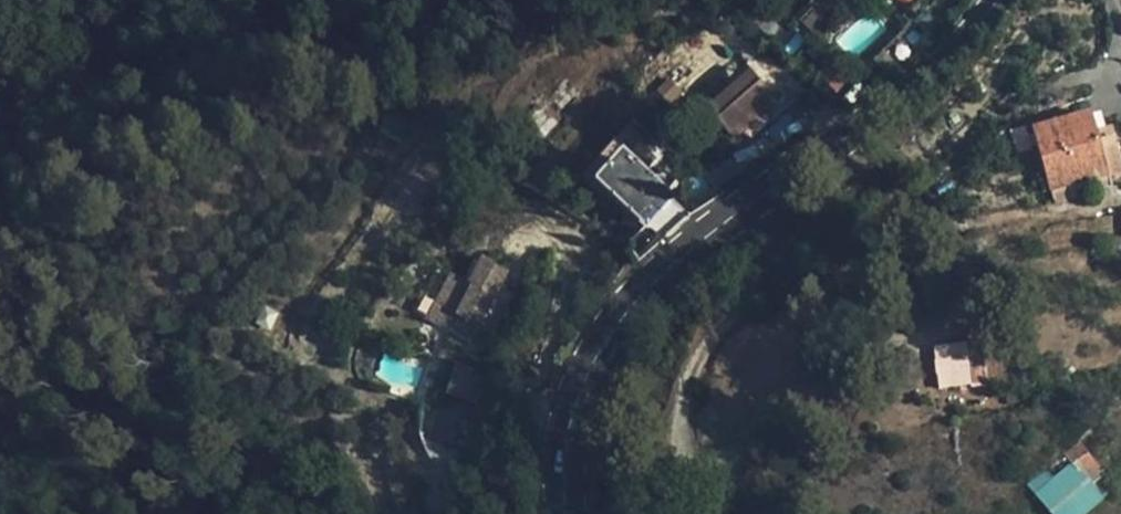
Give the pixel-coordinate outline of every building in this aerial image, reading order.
[(808,6),(812,34),(850,28),(845,0),(808,6)] [(760,82),(751,72),(707,110),(717,121),(760,82)] [(778,101),(760,82),(717,121),(734,139),(778,101)] [(1097,142),(1089,116),(1033,132),(1051,192),(1075,185),(1107,176),(1097,142)] [(1097,142),(1107,176),(1110,187),(1112,187),(1120,184),(1120,160),(1114,137),(1097,142)] [(639,148),(625,163),(641,177),(655,161),(639,148)] [(625,163),(619,158),(597,182),(604,187),(625,163)] [(641,177),(625,163),(604,187),(646,223),(657,211),(659,213),(669,201),(641,177)] [(740,179),(731,164),(708,179),(717,193),(740,179)] [(1051,192),(1054,206),(1080,199),(1075,185),(1051,192)] [(452,276),(438,305),(452,312),(444,327),(474,344),(483,327),(479,325),(506,274),(483,262),(470,285),(452,276)] [(452,312),(438,305),(430,320),(444,327),(452,312)] [(987,387),(981,345),(933,352),(938,390),(971,386),(971,389),(987,387)] [(456,351),(444,348),(440,361),(448,363),(456,351)] [(485,375),(456,366),(448,394),(478,402),(485,375)] [(1082,478),(1098,466),(1079,443),(1063,456),(1072,468),(1038,496),(1054,513),(1084,513),(1101,500),(1082,478)]
